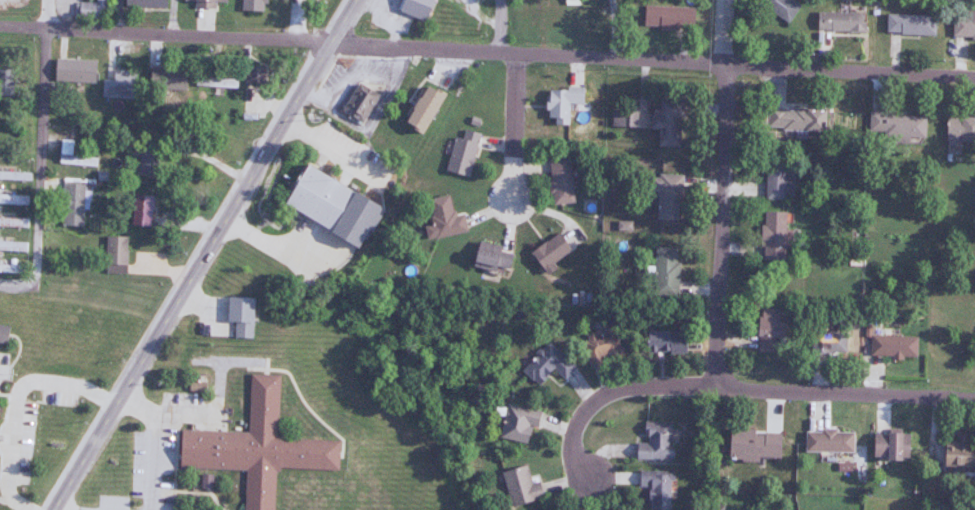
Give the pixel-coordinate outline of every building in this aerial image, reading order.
[(122,8),(163,8),(163,0),(122,0),(122,8)] [(212,2),(226,2),(226,0),(180,0),(180,1),(191,1),(191,9),(212,9),(212,2)] [(263,11),(263,0),(240,0),(240,11),(263,11)] [(430,0),(400,0),(395,13),(422,22),(430,0)] [(797,6),(788,0),(751,0),(786,23),(797,6)] [(693,8),(642,6),(641,30),(692,31),(693,8)] [(962,11),(962,17),(950,17),(950,38),(974,39),(974,12),(962,11)] [(862,14),(815,14),(815,33),(862,33),(862,14)] [(932,16),(884,15),(884,35),(932,36),(932,16)] [(93,82),(93,61),(53,60),(52,82),(93,82)] [(146,91),(179,94),(181,69),(148,66),(146,91)] [(245,87),(261,87),(261,66),(245,66),(245,87)] [(134,98),(134,71),(110,71),(110,81),(100,81),(100,98),(134,98)] [(193,87),(236,89),(237,74),(194,72),(193,87)] [(375,96),(354,84),(338,112),(360,124),(375,96)] [(418,136),(440,95),(421,85),(399,125),(418,136)] [(656,117),(647,117),(647,131),(654,131),(654,147),(679,148),(680,98),(656,98),(656,117)] [(822,132),(822,109),(765,108),(765,131),(822,132)] [(923,139),(923,115),(868,113),(867,137),(923,139)] [(944,119),(944,147),(974,147),(974,119),(944,119)] [(477,133),(461,130),(459,138),(452,136),(444,172),(467,178),(477,133)] [(70,155),(72,141),(59,140),(57,164),(96,167),(97,157),(70,155)] [(155,152),(136,151),(135,175),(154,175),(155,152)] [(568,157),(545,157),(545,205),(568,205),(568,157)] [(764,200),(786,200),(786,160),(764,160),(764,200)] [(330,231),(350,189),(299,165),(279,208),(330,231)] [(29,171),(0,171),(0,179),(29,179),(29,171)] [(646,192),(654,193),(653,220),(679,221),(680,176),(647,175),(646,192)] [(81,183),(61,183),(61,225),(81,225),(81,183)] [(27,203),(27,194),(0,194),(0,203),(27,203)] [(148,196),(129,196),(129,227),(148,227),(148,196)] [(464,233),(461,215),(449,217),(446,196),(425,199),(430,224),(421,226),(423,240),(464,233)] [(783,212),(758,212),(758,262),(783,262),(783,212)] [(26,226),(26,217),(0,217),(0,226),(26,226)] [(568,253),(554,233),(526,254),(540,273),(568,253)] [(123,273),(124,236),(103,235),(103,272),(123,273)] [(0,240),(0,250),(23,250),(23,240),(0,240)] [(467,264),(504,275),(511,253),(474,241),(467,264)] [(651,297),(675,297),(675,248),(651,248),(651,297)] [(232,337),(250,337),(251,296),(224,296),(224,321),(232,321),(232,337)] [(753,334),(784,339),(787,318),(778,317),(779,310),(757,306),(753,334)] [(579,335),(587,365),(620,356),(612,326),(579,335)] [(682,329),(641,329),(641,353),(682,353),(682,329)] [(808,352),(845,352),(845,331),(808,331),(808,352)] [(914,356),(914,334),(869,333),(868,356),(914,356)] [(519,368),(534,384),(551,367),(561,378),(574,366),(548,339),(519,368)] [(273,467),(334,470),(335,439),(274,437),(276,373),(247,372),(245,431),(177,429),(175,467),(243,469),(242,509),(272,509),(273,467)] [(530,426),(535,427),(538,410),(503,404),(498,438),(527,443),(530,426)] [(671,421),(644,421),(643,443),(634,443),(633,459),(670,460),(671,421)] [(724,459),(775,461),(777,431),(725,428),(724,459)] [(851,430),(801,430),(801,452),(851,452),(851,430)] [(870,459),(907,458),(907,431),(869,432),(870,459)] [(938,466),(973,466),(973,442),(938,442),(938,466)] [(507,506),(540,499),(536,482),(529,484),(525,465),(500,470),(507,506)] [(670,470),(637,470),(637,487),(647,487),(647,509),(670,509),(670,470)] [(210,488),(209,475),(198,476),(200,489),(210,488)]
